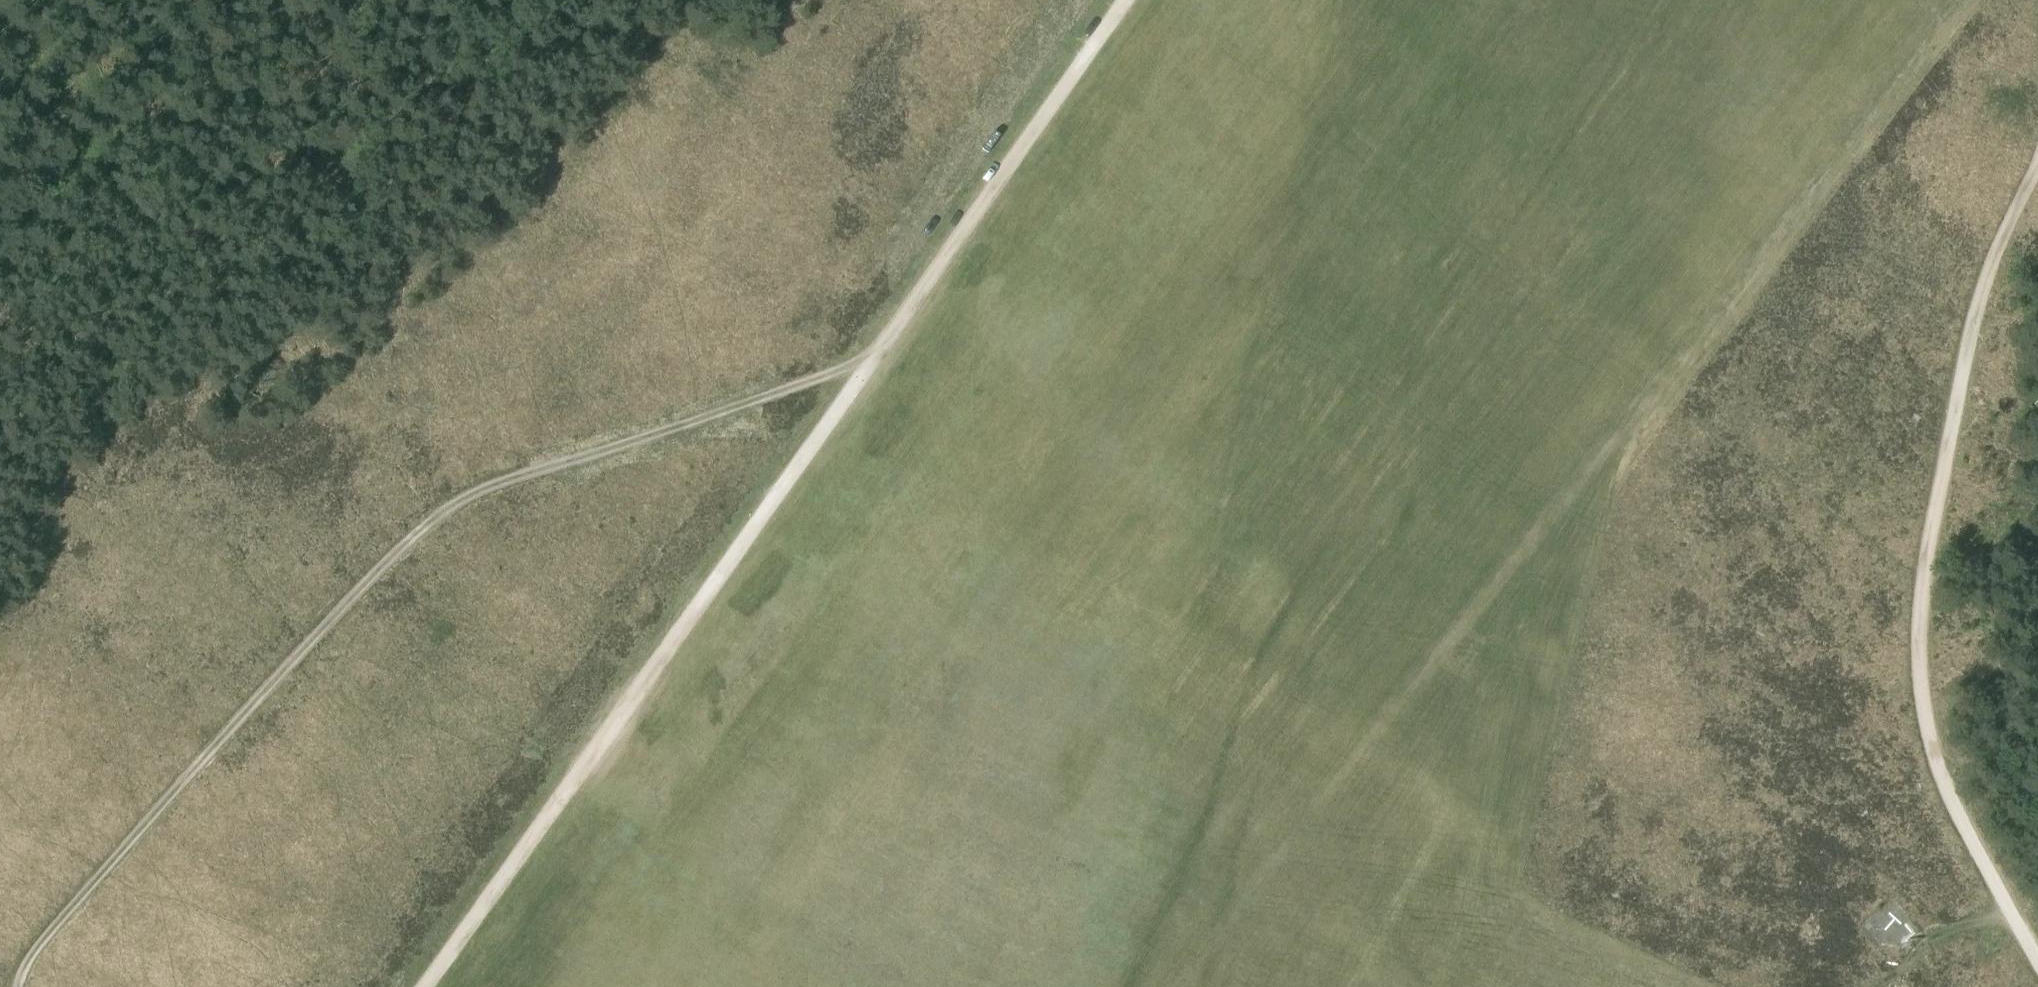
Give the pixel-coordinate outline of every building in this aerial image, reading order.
[(1914,928),(1894,899),(1859,923),(1879,952),(1914,928)]
